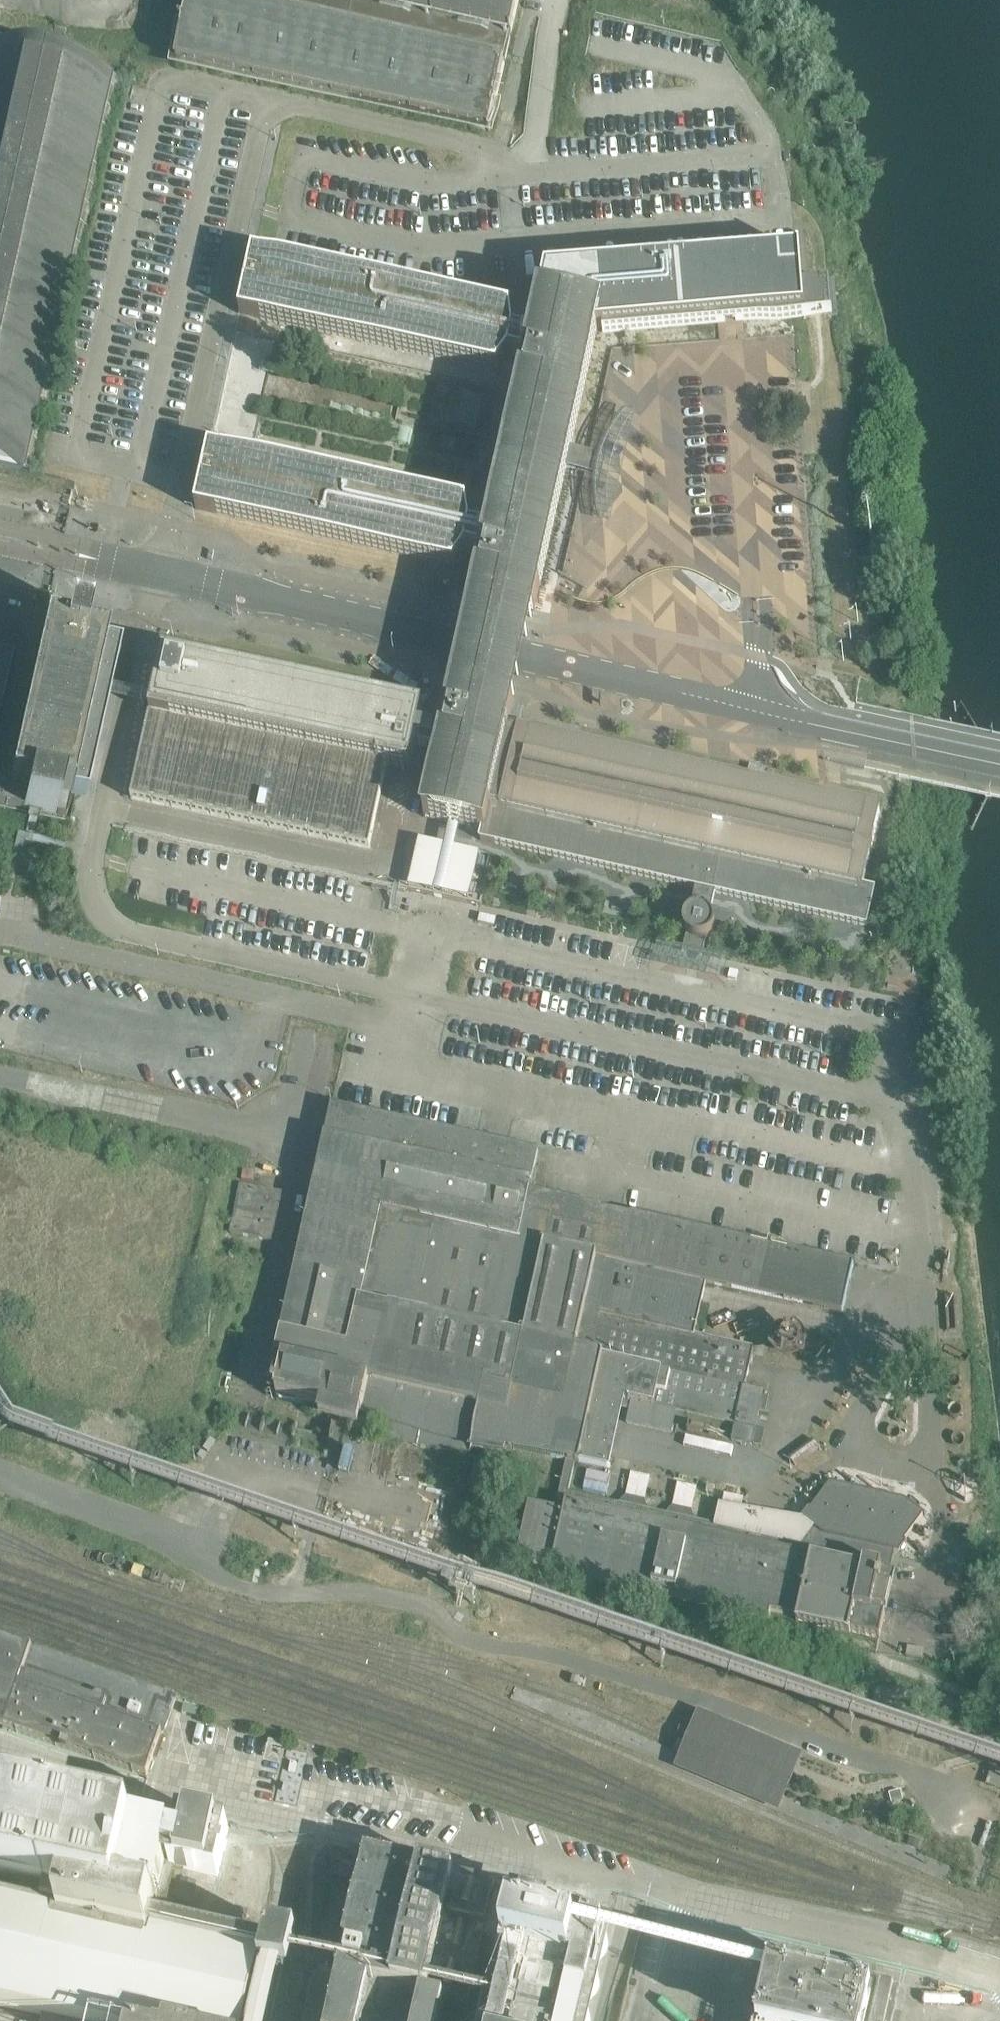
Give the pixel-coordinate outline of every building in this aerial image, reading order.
[(177,61),(489,131),(519,0),(190,0),(177,61)] [(33,472),(121,78),(69,66),(71,53),(0,37),(0,465),(33,472)] [(127,828),(127,830),(134,831),(160,837),(374,882),(387,884),(399,887),(408,889),(479,905),(481,905),(481,904),(490,864),(492,853),(455,845),(454,845),(458,827),(458,824),(482,829),(480,839),(506,845),(696,888),(696,890),(693,902),(692,906),(690,908),(688,909),(687,910),(685,912),(684,914),(683,916),(683,918),(683,921),(683,923),(683,925),(684,927),(684,929),(685,930),(686,931),(682,949),(682,950),(686,951),(686,952),(686,954),(687,955),(688,956),(689,957),(690,957),(691,958),(693,958),(694,957),(695,957),(696,956),(697,955),(698,954),(702,955),(702,954),(702,953),(706,936),(707,935),(709,934),(710,933),(711,932),(713,930),(714,928),(714,926),(715,924),(715,922),(715,920),(715,918),(714,916),(713,914),(713,912),(711,911),(712,907),(715,894),(716,892),(866,926),(874,890),(873,890),(862,888),(865,876),(880,809),(879,809),(878,808),(761,782),(760,782),(746,779),(585,743),(584,743),(527,730),(526,730),(518,728),(518,729),(508,727),(514,701),(517,687),(521,671),(525,652),(528,639),(531,625),(534,609),(545,564),(546,558),(549,545),(566,467),(582,471),(585,471),(586,471),(597,474),(602,454),(591,452),(589,452),(586,451),(571,447),(597,330),(603,329),(603,333),(718,324),(743,322),(793,318),(805,317),(803,285),(800,251),(798,251),(553,270),(546,271),(531,336),(528,336),(526,335),(526,334),(526,333),(525,332),(524,332),(523,332),(522,332),(521,332),(520,333),(519,333),(514,332),(513,327),(511,310),(510,310),(509,310),(508,310),(509,309),(411,287),(335,270),(314,266),(313,265),(289,260),(269,255),(253,252),(240,313),(247,315),(259,317),(275,321),(495,370),(496,370),(497,371),(506,357),(509,352),(524,355),(527,356),(523,374),(493,506),(487,532),(484,531),(469,528),(469,522),(467,505),(466,505),(465,505),(465,504),(249,457),(245,456),(228,452),(227,452),(209,448),(196,509),(232,517),(451,565),(452,564),(452,565),(453,566),(454,565),(455,563),(457,560),(466,547),(484,551),(477,578),(473,596),(473,597),(470,610),(467,625),(464,639),(460,657),(456,673),(453,688),(452,694),(449,704),(443,732),(424,728),(421,708),(421,707),(420,707),(419,707),(418,707),(418,706),(415,705),(251,671),(221,664),(162,652),(154,692),(149,714),(149,715),(131,798),(134,799),(128,826),(127,828)] [(95,702),(100,680),(104,681),(110,651),(98,648),(100,639),(95,632),(86,630),(90,616),(69,611),(68,617),(47,612),(45,625),(44,625),(11,773),(0,770),(0,802),(65,817),(71,790),(76,791),(95,702)] [(12,652),(0,649),(0,704),(12,652)] [(566,1460),(574,1462),(607,1469),(621,1407),(630,1409),(627,1423),(670,1432),(675,1410),(735,1423),(731,1440),(751,1444),(759,1410),(764,1411),(769,1392),(761,1391),(750,1389),(752,1383),(746,1381),(753,1347),(694,1334),(705,1282),(842,1312),(853,1264),(529,1191),(538,1151),(332,1106),(275,1362),(284,1364),(277,1398),(361,1417),(358,1429),(470,1454),(471,1451),(469,1451),(471,1439),(566,1460)] [(281,1193),(240,1184),(229,1231),(271,1240),(281,1193)] [(520,1539),(515,1558),(551,1566),(550,1570),(621,1585),(629,1587),(769,1619),(771,1611),(797,1617),(796,1621),(804,1623),(849,1633),(849,1631),(879,1638),(880,1632),(884,1614),(884,1613),(881,1612),(883,1606),(886,1607),(890,1590),(890,1588),(892,1581),(895,1568),(889,1567),(893,1550),(899,1551),(900,1549),(898,1549),(905,1541),(906,1541),(904,1539),(923,1514),(925,1515),(926,1514),(923,1512),(922,1513),(905,1500),(905,1499),(904,1499),(900,1504),(897,1508),(891,1503),(880,1495),(881,1494),(880,1493),(876,1499),(872,1503),(866,1498),(855,1490),(856,1489),(855,1488),(851,1493),(848,1497),(841,1492),(835,1487),(830,1484),(831,1483),(828,1481),(827,1482),(829,1483),(827,1486),(822,1493),(821,1494),(816,1500),(815,1502),(810,1508),(809,1507),(808,1508),(809,1509),(808,1511),(803,1517),(802,1516),(801,1517),(801,1518),(802,1518),(812,1526),(800,1541),(778,1536),(764,1533),(765,1529),(764,1528),(765,1527),(763,1526),(746,1523),(742,1522),(739,1521),(738,1521),(739,1516),(743,1497),(724,1493),(719,1516),(712,1524),(694,1520),(691,1510),(697,1487),(677,1483),(672,1506),(665,1513),(647,1509),(645,1499),(650,1476),(630,1472),(625,1495),(619,1503),(616,1502),(604,1499),(568,1491),(572,1474),(574,1462),(566,1460),(564,1469),(556,1506),(544,1503),(532,1501),(528,1500),(521,1532),(521,1533),(520,1539)] [(587,1471),(585,1488),(608,1491),(610,1474),(587,1471)] [(146,1777),(174,1696),(0,1636),(0,1726),(146,1777)] [(723,1729),(714,1750),(726,1755),(722,1766),(768,1785),(781,1753),(735,1734),(724,1729),(723,1729)] [(257,1976),(265,1940),(191,1923),(194,1909),(168,1903),(176,1868),(218,1876),(229,1827),(136,1807),(132,1828),(0,1799),(0,1917),(257,1976)] [(612,1928),(582,1922),(588,1898),(354,1846),(347,1878),(356,1880),(341,1946),(335,1971),(315,1967),(303,2020),(463,2020),(478,1955),(515,1963),(502,2020),(592,2020),(612,1928)] [(242,1933),(248,1910),(201,1899),(196,1923),(242,1933)] [(287,1981),(297,1936),(268,1929),(265,1940),(257,1976),(247,2020),(272,2020),(282,1980),(287,1981)] [(754,2020),(901,2020),(909,1988),(875,1980),(877,1973),(862,1969),(860,1976),(769,1956),(754,2020)] [(44,2010),(43,2016),(42,2020),(92,2020),(44,2010)]
